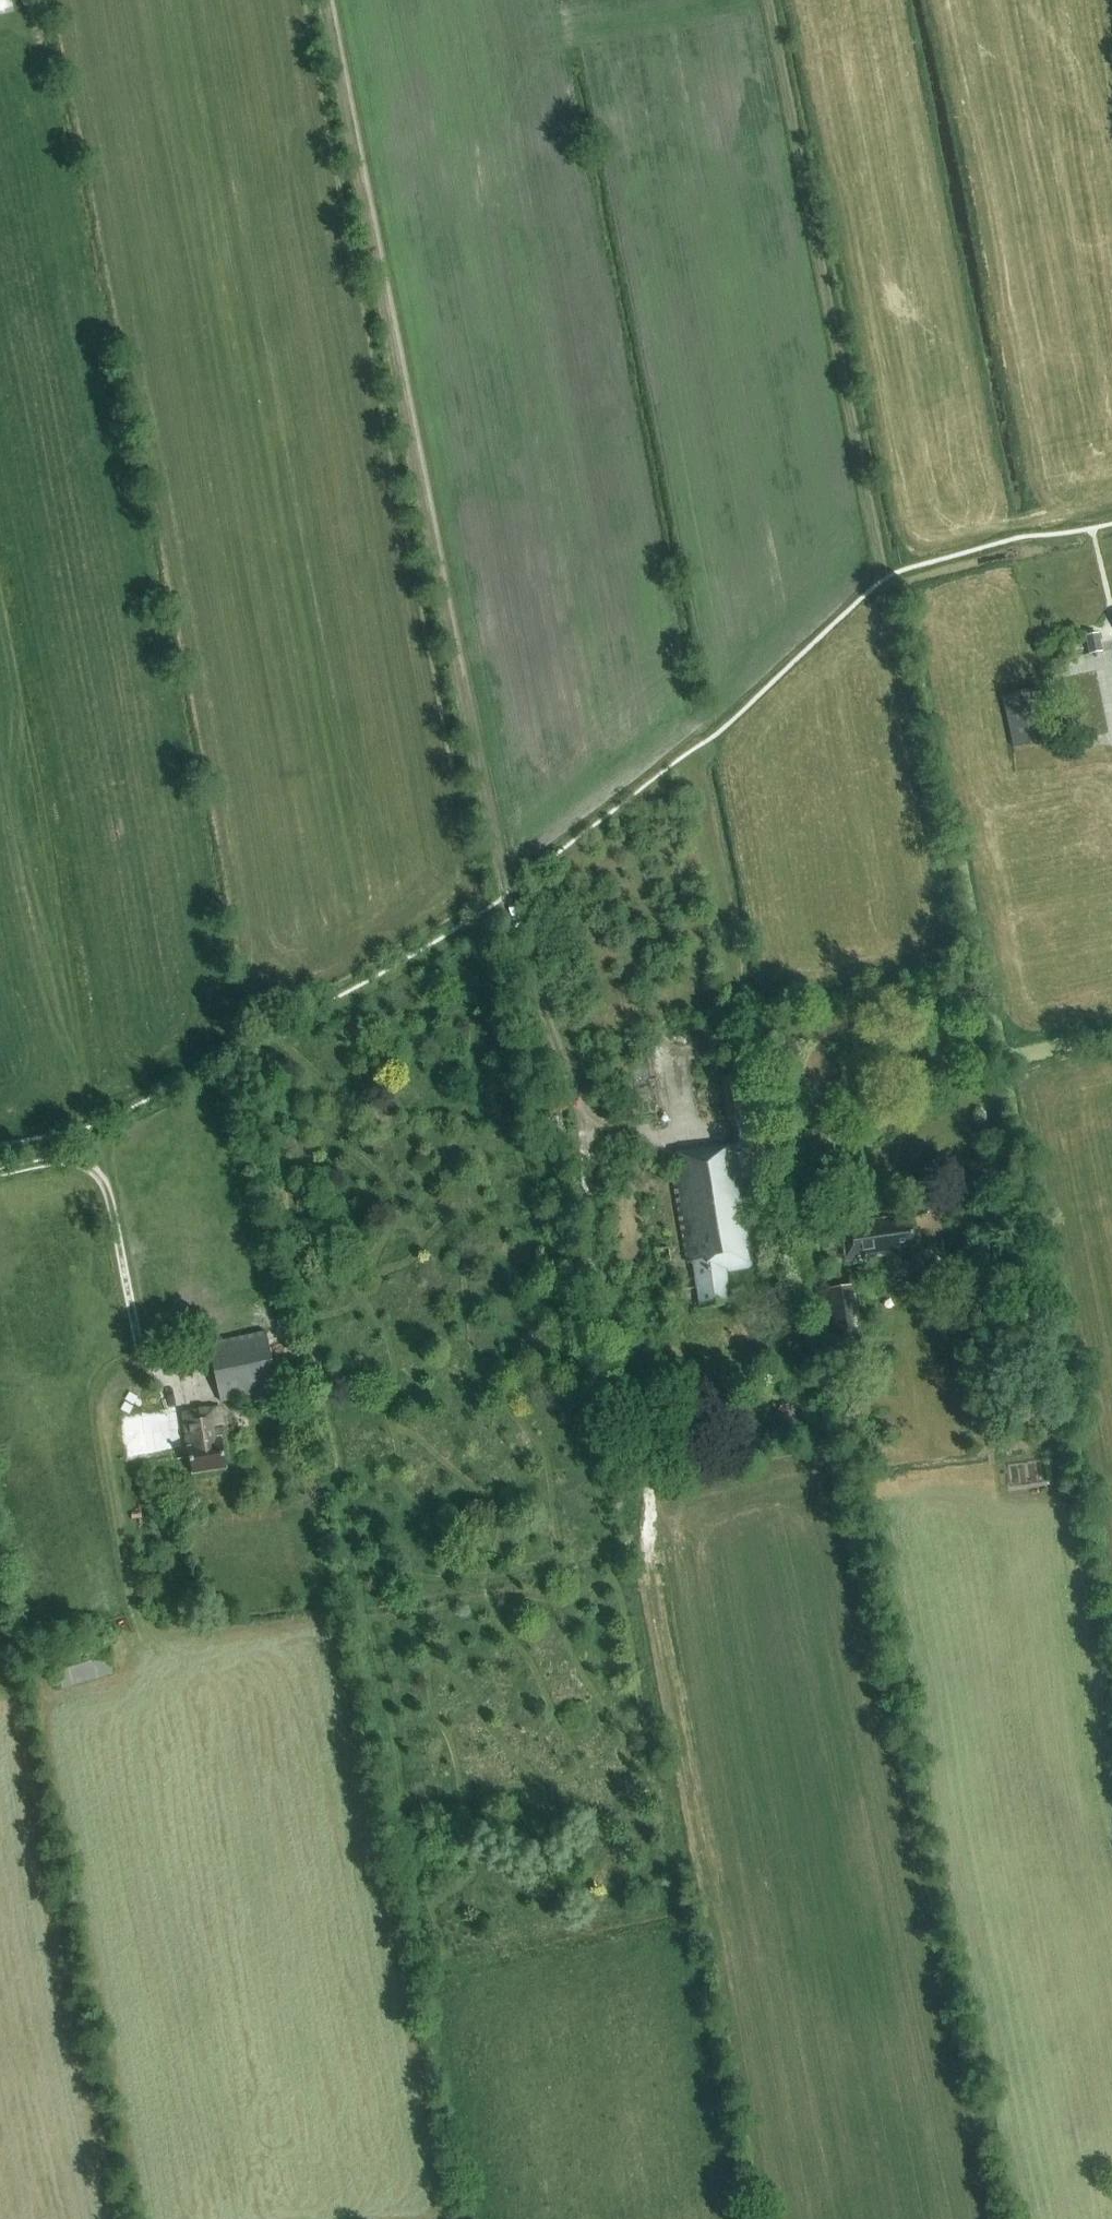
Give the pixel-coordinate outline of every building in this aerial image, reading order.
[(1085,635),(1089,653),(1102,650),(1098,632),(1085,635)] [(1002,696),(1013,747),(1049,739),(1038,688),(1002,696)] [(752,1189),(778,1185),(760,1072),(722,1078),(728,1121),(731,1121),(735,1144),(670,1155),(687,1262),(692,1261),(700,1309),(730,1304),(725,1272),(756,1267),(742,1179),(750,1178),(752,1189)] [(875,1186),(878,1212),(901,1209),(897,1183),(875,1186)] [(896,1248),(915,1245),(911,1221),(892,1223),(891,1217),(841,1224),(846,1261),(897,1254),(896,1248)] [(834,1343),(863,1338),(854,1285),(826,1289),(834,1343)] [(272,1391),(279,1389),(267,1331),(208,1344),(221,1402),(247,1396),(250,1407),(275,1402),(272,1391)] [(193,1472),(226,1467),(222,1437),(225,1437),(220,1407),(183,1413),(188,1446),(189,1446),(193,1472)] [(52,1654),(63,1689),(114,1674),(103,1639),(52,1654)]
